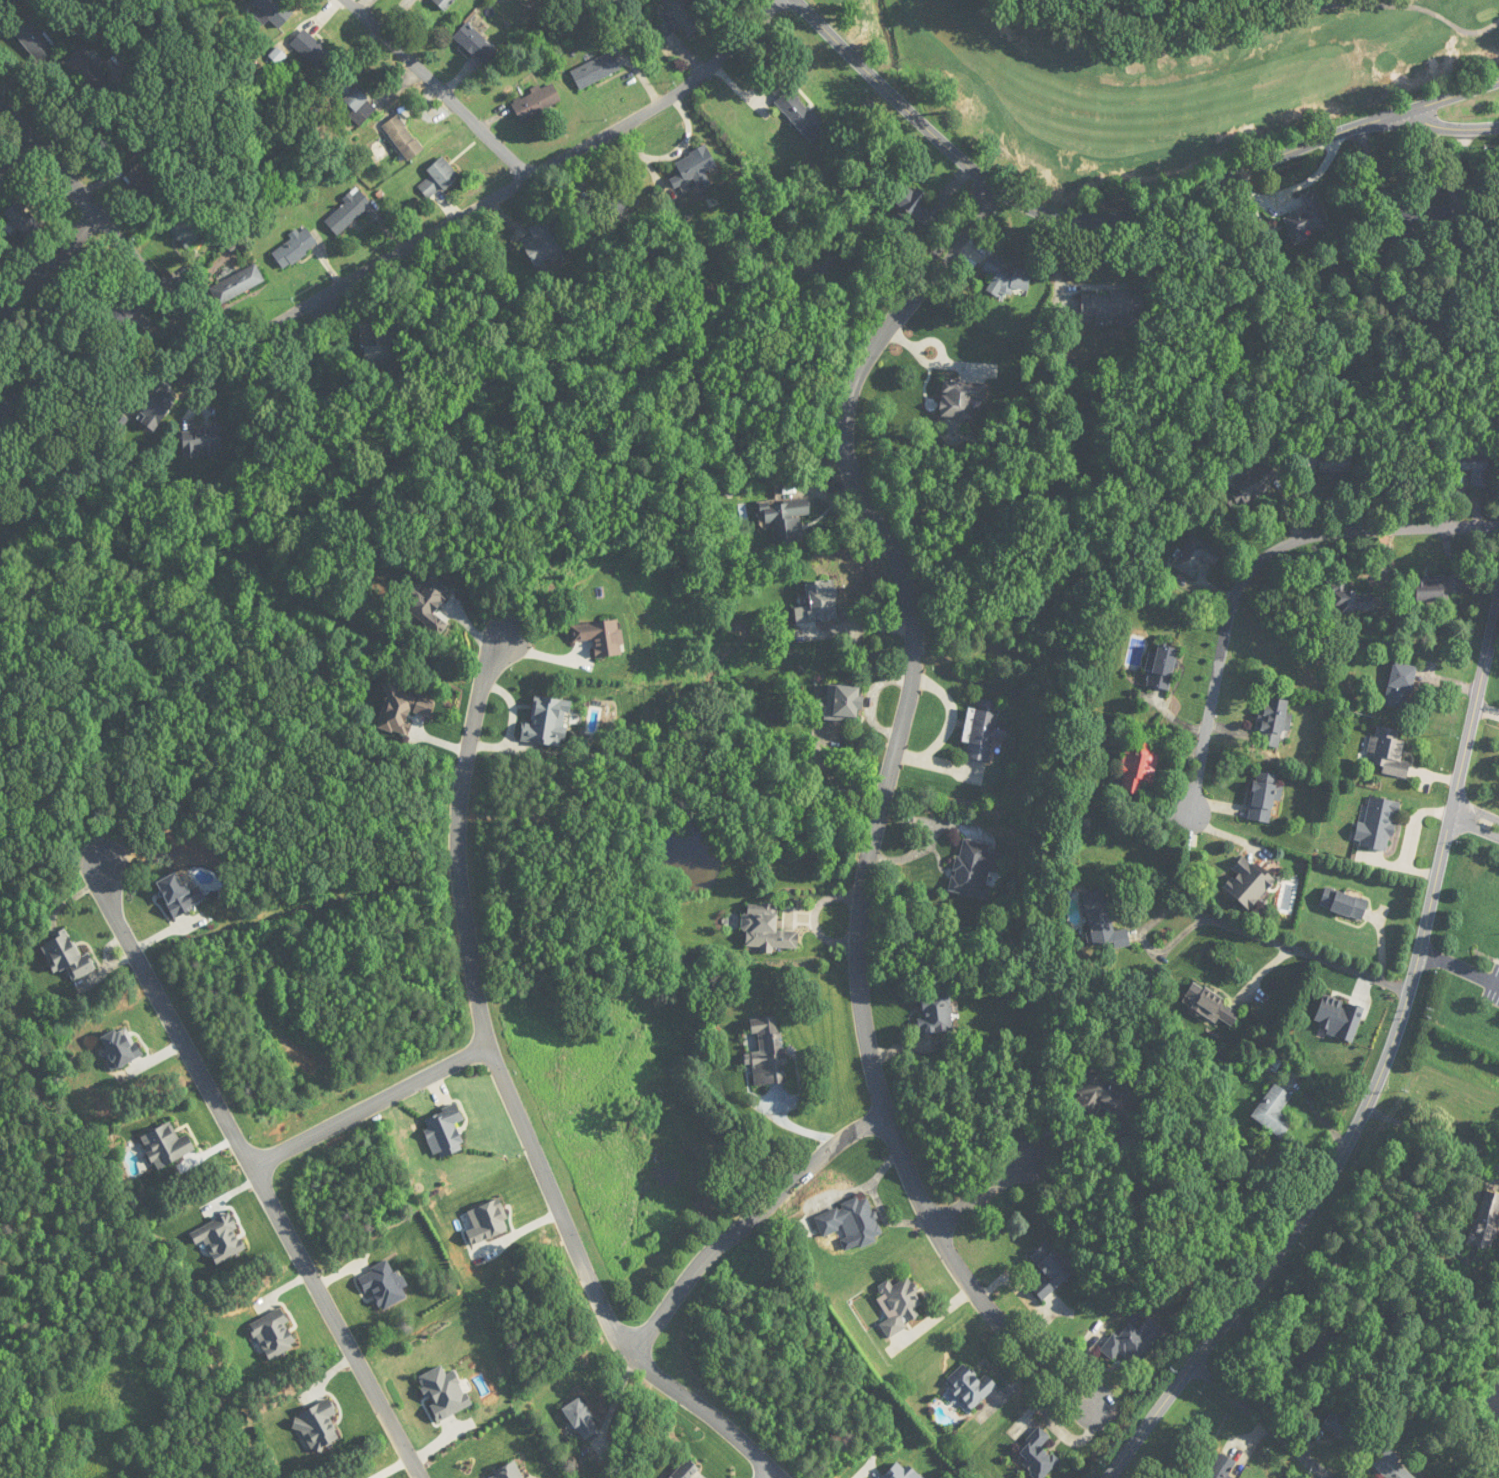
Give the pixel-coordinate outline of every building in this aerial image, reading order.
[(15,0),(0,0),(0,7),(3,10),(15,0)] [(278,29),(293,14),(280,0),(255,0),(252,3),(278,29)] [(455,0),(432,0),(444,12),(455,0)] [(683,37),(704,26),(690,0),(664,0),(663,1),(683,37)] [(56,49),(26,16),(10,30),(40,63),(56,49)] [(453,37),(482,65),(496,51),(467,22),(453,37)] [(671,32),(663,22),(654,29),(662,39),(671,32)] [(290,43),(320,73),(335,58),(305,28),(290,43)] [(111,81),(78,47),(64,61),(97,95),(111,81)] [(571,71),(579,90),(621,71),(612,52),(571,71)] [(354,111),(350,116),(359,125),(377,108),(345,77),(333,90),(354,111)] [(812,144),(824,134),(818,127),(821,124),(783,77),(767,90),(812,144)] [(511,104),(522,123),(562,100),(551,82),(511,104)] [(382,127),(408,161),(423,150),(398,115),(382,127)] [(716,166),(707,146),(674,161),(681,175),(672,179),(675,187),(695,178),(700,188),(709,184),(704,172),(716,166)] [(419,187),(430,200),(459,175),(443,156),(427,170),(432,176),(419,187)] [(918,196),(901,182),(888,197),(927,230),(942,212),(920,194),(918,196)] [(371,204),(357,189),(324,221),(339,236),(371,204)] [(1293,245),(1309,239),(1307,234),(1329,227),(1316,189),(1300,194),(1305,208),(1283,216),(1293,245)] [(42,228),(17,201),(4,213),(29,241),(42,228)] [(529,227),(533,236),(523,241),(534,267),(562,255),(547,220),(529,227)] [(284,269),(318,244),(305,227),(271,252),(284,269)] [(1032,267),(986,261),(984,273),(992,274),(989,294),(1012,297),(1013,290),(1028,292),(1032,267)] [(265,284),(257,265),(210,285),(218,304),(265,284)] [(1081,316),(1130,316),(1130,293),(1081,292),(1081,316)] [(124,312),(115,303),(101,317),(115,332),(135,313),(130,307),(124,312)] [(941,417),(972,419),(973,401),(985,402),(986,384),(943,381),(941,417)] [(176,399),(159,387),(136,420),(154,432),(176,399)] [(183,458),(215,457),(215,447),(221,447),(220,427),(182,429),(183,458)] [(1488,487),(1488,452),(1458,452),(1458,471),(1471,471),(1471,487),(1488,487)] [(1312,469),(1311,455),(1301,455),(1301,469),(1312,469)] [(801,516),(811,515),(810,499),(759,503),(760,523),(772,523),(774,545),(803,543),(801,516)] [(1194,578),(1202,560),(1215,566),(1222,551),(1187,535),(1172,568),(1194,578)] [(1448,594),(1462,594),(1461,576),(1416,578),(1416,602),(1448,601),(1448,594)] [(835,580),(806,581),(807,607),(795,608),(795,624),(836,622),(835,580)] [(1326,581),(1327,597),(1336,596),(1337,612),(1373,611),(1372,591),(1343,592),(1343,581),(1326,581)] [(1145,686),(1171,690),(1177,648),(1158,645),(1156,654),(1150,653),(1145,686)] [(1384,705),(1408,709),(1416,666),(1392,662),(1384,705)] [(824,719),(858,723),(862,688),(828,684),(824,719)] [(966,758),(989,762),(994,737),(1006,739),(1008,723),(997,721),(1000,702),(977,698),(975,709),(969,708),(962,742),(969,743),(966,758)] [(1261,704),(1257,730),(1261,731),(1258,745),(1280,748),(1288,701),(1268,698),(1267,705),(1261,704)] [(1382,773),(1407,778),(1410,762),(1401,761),(1405,741),(1398,740),(1400,730),(1373,725),(1366,764),(1383,768),(1382,773)] [(1124,749),(1119,774),(1124,775),(1120,792),(1140,795),(1142,784),(1153,786),(1159,754),(1150,752),(1152,745),(1133,741),(1132,750),(1124,749)] [(1271,824),(1277,775),(1255,772),(1249,821),(1271,824)] [(1400,803),(1370,796),(1364,823),(1359,822),(1353,844),(1389,852),(1400,803)] [(949,892),(986,900),(993,872),(997,873),(1001,854),(989,851),(990,845),(961,838),(949,892)] [(1248,910),(1275,883),(1245,854),(1231,869),(1236,874),(1224,887),(1248,910)] [(1362,921),(1369,901),(1327,886),(1320,906),(1362,921)] [(1083,893),(1093,950),(1130,943),(1127,929),(1113,932),(1105,889),(1083,893)] [(775,930),(776,905),(745,904),(744,947),(798,948),(798,931),(775,930)] [(1232,1026),(1242,1012),(1194,982),(1185,997),(1232,1026)] [(923,1034),(953,1032),(951,992),(920,994),(923,1034)] [(1315,1022),(1339,1030),(1337,1038),(1353,1043),(1364,1008),(1324,995),(1315,1022)] [(754,1087),(787,1083),(779,1016),(752,1019),(756,1052),(744,1054),(745,1067),(752,1066),(754,1087)] [(141,1057),(122,1027),(100,1040),(119,1070),(141,1057)] [(1107,1067),(1083,1066),(1080,1112),(1112,1114),(1111,1133),(1125,1133),(1128,1083),(1107,1082),(1107,1067)] [(1280,1113),(1292,1097),(1275,1084),(1250,1116),(1281,1140),(1294,1124),(1280,1113)] [(464,1151),(455,1125),(463,1122),(458,1108),(423,1120),(436,1160),(464,1151)] [(141,1137),(157,1172),(196,1153),(188,1136),(179,1140),(171,1123),(141,1137)] [(847,1229),(854,1250),(882,1240),(868,1197),(814,1215),(822,1237),(847,1229)] [(1043,1301),(1074,1271),(1046,1242),(1030,1257),(1046,1274),(1031,1288),(1043,1301)] [(879,1324),(888,1338),(921,1319),(915,1309),(923,1304),(907,1276),(892,1286),(889,1280),(877,1286),(895,1315),(879,1324)] [(1113,1333),(1100,1350),(1114,1361),(1120,1353),(1138,1367),(1164,1334),(1152,1324),(1144,1335),(1129,1323),(1118,1337),(1113,1333)] [(974,1410),(997,1384),(986,1374),(981,1380),(963,1363),(945,1382),(974,1410)] [(563,1408),(582,1438),(600,1427),(580,1397),(563,1408)] [(1354,1451),(1367,1435),(1335,1409),(1322,1424),(1354,1451)] [(1060,1460),(1043,1446),(1051,1436),(1039,1427),(1014,1456),(1040,1477),(1045,1477),(1060,1460)] [(1397,1461),(1400,1458),(1390,1449),(1374,1466),(1386,1477),(1403,1477),(1408,1472),(1397,1461)] [(1230,1477),(1237,1461),(1217,1452),(1205,1477),(1231,1477),(1230,1477)] [(700,1469),(688,1458),(669,1477),(692,1477),(700,1469)]
